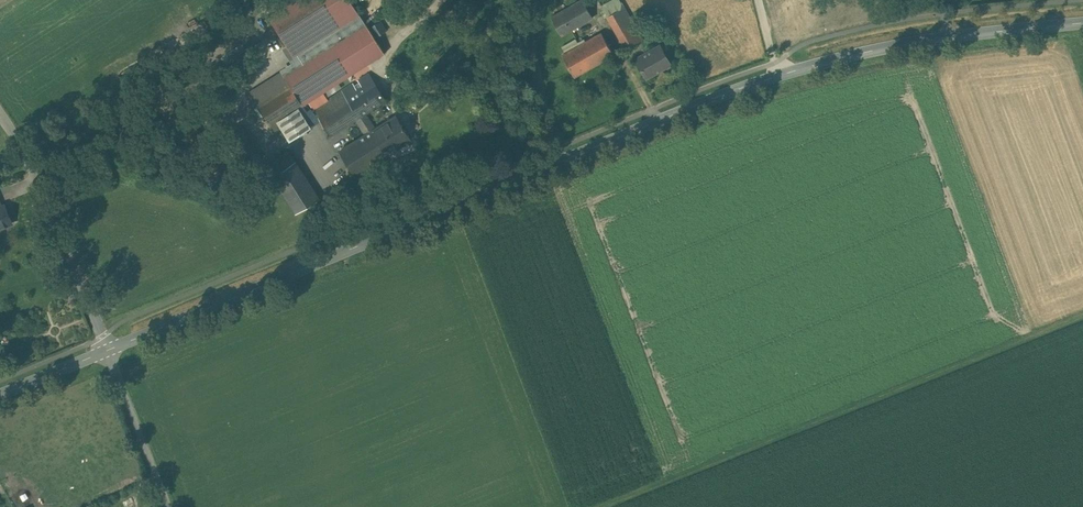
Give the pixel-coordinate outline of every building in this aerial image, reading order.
[(268,16),(300,66),(365,24),(350,0),(293,0),(268,16)] [(552,16),(562,35),(594,18),(584,0),(582,0),(552,16)] [(620,1),(603,10),(607,16),(623,7),(620,1)] [(637,32),(623,7),(607,16),(621,41),(637,32)] [(300,66),(284,76),(291,85),(302,104),(384,52),(366,24),(300,66)] [(601,32),(585,42),(584,39),(577,43),(578,45),(562,54),(574,75),(613,53),(601,32)] [(637,32),(621,41),(625,49),(642,40),(637,32)] [(661,46),(634,60),(644,79),(671,65),(661,46)] [(352,83),(313,108),(330,135),(356,119),(365,113),(386,100),(369,73),(360,78),(366,86),(357,92),(352,83)] [(283,74),(252,94),(259,105),(291,85),(284,76),(283,74)] [(291,85),(259,105),(271,124),(279,119),(296,108),(302,104),(291,85)] [(308,128),(296,108),(279,119),(292,138),(308,128)] [(374,128),(365,113),(356,119),(365,134),(370,130),(374,128)] [(374,128),(370,130),(386,155),(411,139),(395,115),(374,128)] [(261,157),(242,128),(229,136),(248,166),(261,157)] [(365,134),(339,150),(355,175),(386,155),(370,130),(365,134)] [(288,151),(266,165),(272,175),(295,161),(288,151)] [(295,161),(272,175),(296,212),(318,198),(295,161)] [(11,223),(4,205),(1,206),(0,206),(0,227),(11,223)] [(72,291),(66,293),(69,299),(75,297),(72,291)]
